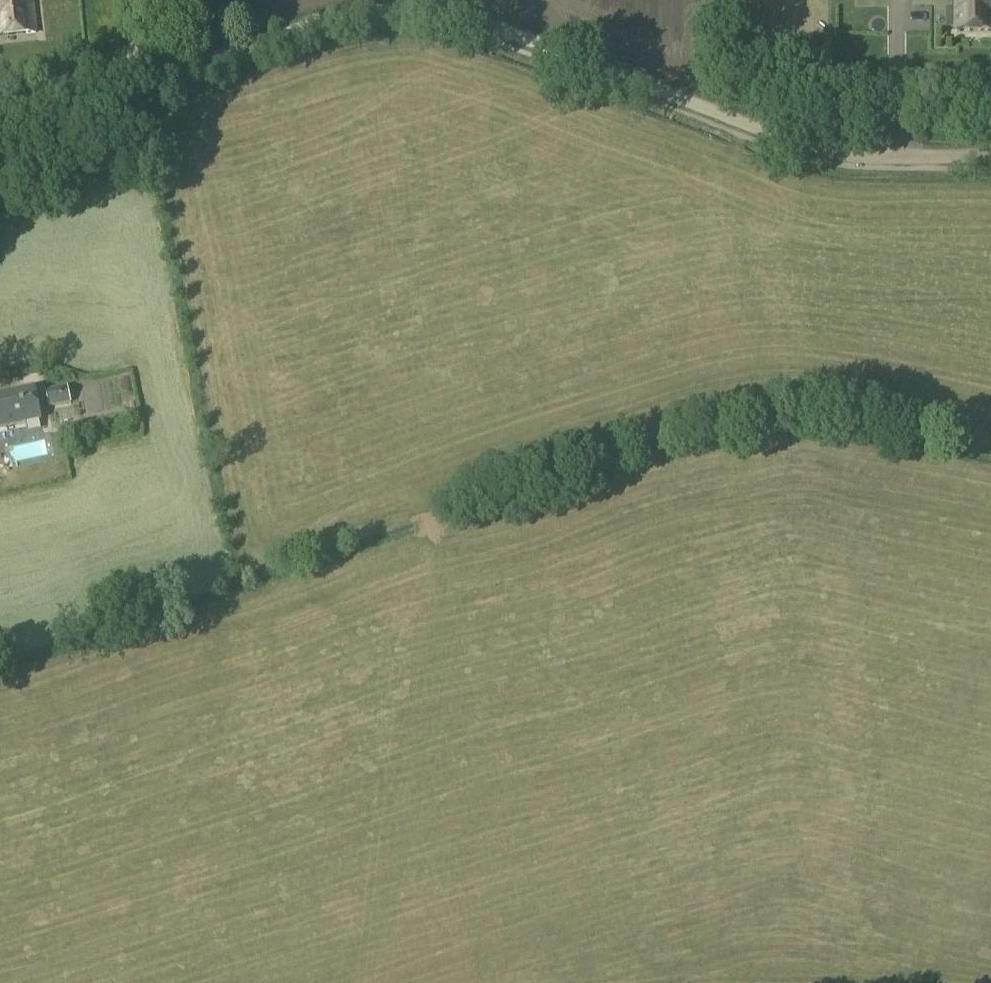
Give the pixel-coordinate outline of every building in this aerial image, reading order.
[(36,35),(32,0),(0,0),(0,39),(36,35)] [(956,40),(990,39),(990,0),(956,0),(956,40)] [(67,385),(45,390),(49,408),(71,404),(67,385)] [(0,395),(0,429),(40,420),(33,388),(0,395)]
